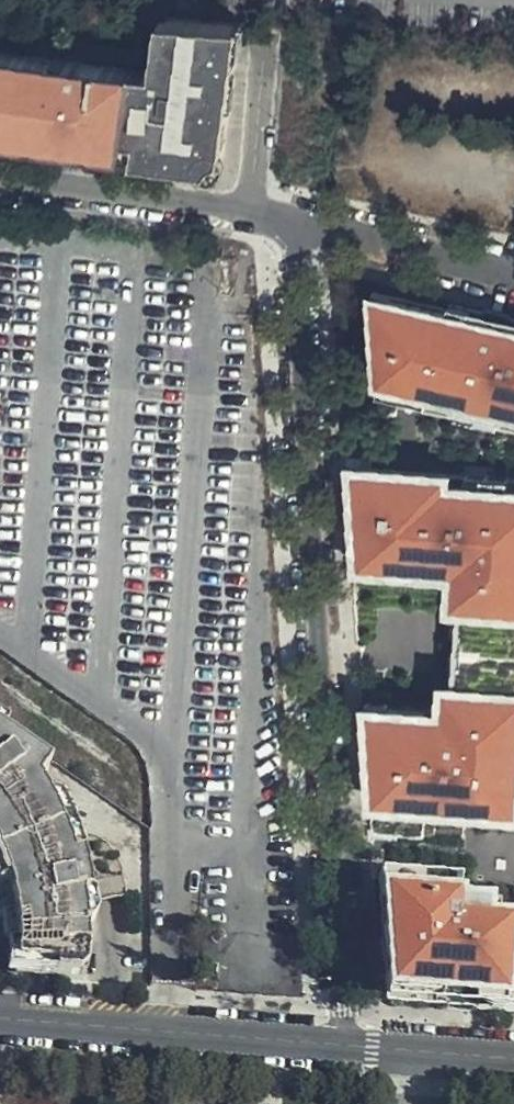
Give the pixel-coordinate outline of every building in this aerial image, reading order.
[(240,22),(159,16),(154,50),(160,50),(157,70),(151,69),(150,75),(132,73),(132,67),(0,50),(0,138),(136,156),(202,164),(203,149),(212,144),(221,73),(223,57),(225,42),(237,44),(240,22)] [(237,44),(225,42),(223,57),(235,59),(237,44)] [(152,64),(151,69),(157,70),(160,50),(154,50),(153,54),(152,64)] [(235,59),(223,57),(221,73),(233,75),(234,68),(235,59)] [(151,69),(132,67),(132,73),(150,75),(151,69)] [(212,144),(203,149),(202,164),(204,164),(213,162),(217,159),(222,153),(233,75),(221,73),(212,144)] [(374,284),(383,390),(513,419),(513,314),(374,284)] [(349,449),(354,570),(447,576),(445,604),(459,603),(454,670),(439,670),(437,698),(362,692),(379,923),(385,1001),(508,1012),(513,942),(513,473),(454,469),(454,458),(349,449)] [(3,940),(15,938),(15,958),(23,968),(43,969),(43,975),(87,978),(89,954),(82,899),(90,898),(82,857),(73,860),(68,846),(56,818),(45,793),(38,783),(49,768),(0,734),(0,916),(3,940)]
